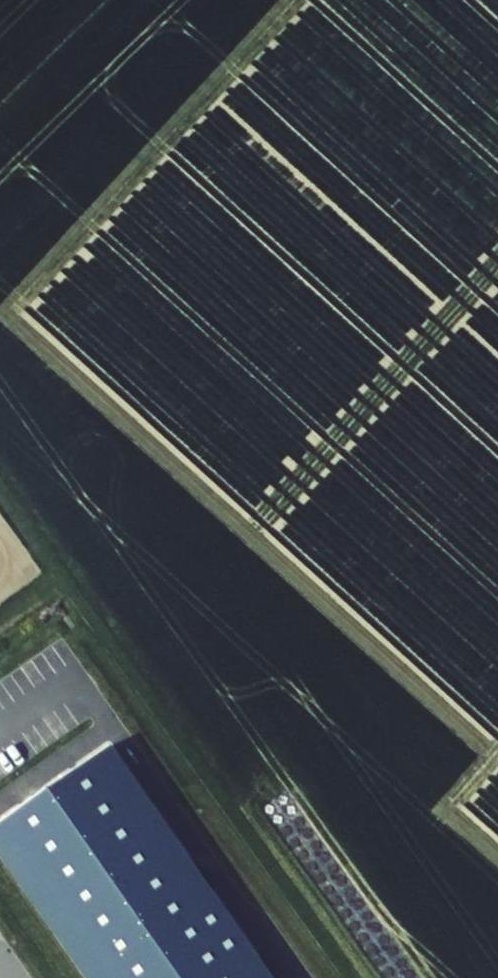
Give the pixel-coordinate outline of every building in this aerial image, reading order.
[(110,748),(0,825),(0,855),(86,977),(271,977),(110,748)]
